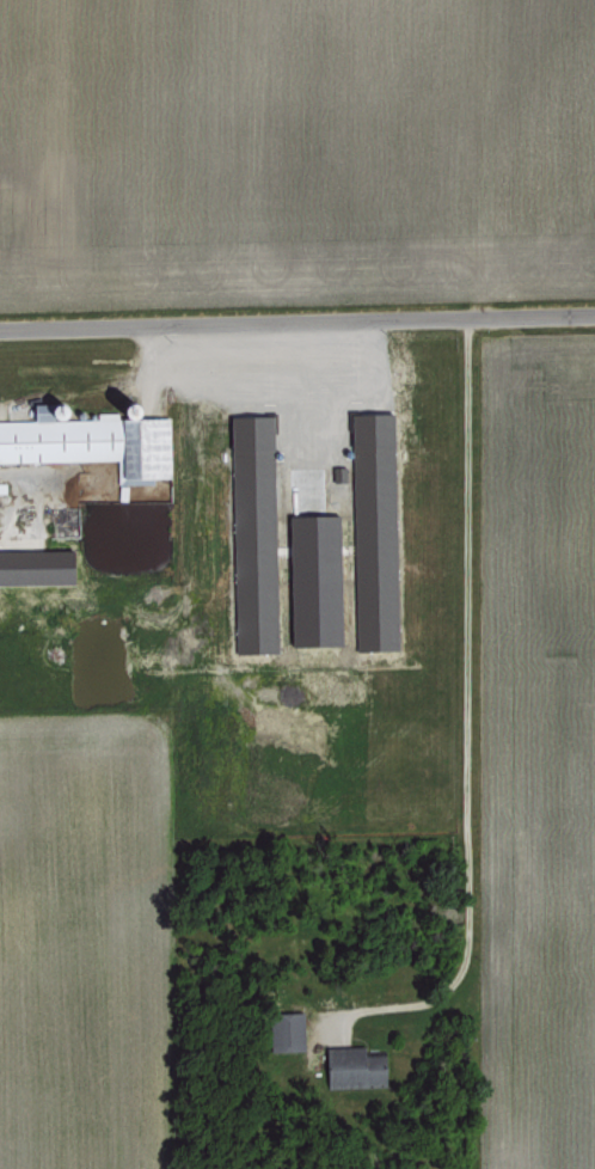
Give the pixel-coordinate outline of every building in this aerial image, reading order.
[(116,458),(116,483),(152,482),(152,476),(167,476),(166,415),(118,415),(118,401),(103,401),(103,416),(53,417),(52,402),(27,402),(27,419),(0,419),(0,460),(116,458)] [(354,649),(396,648),(391,411),(349,412),(354,649)] [(233,652),(276,651),(272,414),(229,414),(233,652)] [(343,465),(330,466),(330,480),(343,479),(343,465)] [(287,645),(337,645),(337,514),(286,514),(287,645)] [(68,547),(0,549),(0,583),(69,581),(68,547)] [(267,1012),(268,1050),(302,1050),(301,1011),(267,1012)] [(380,1053),(361,1054),(361,1045),(322,1046),(323,1084),(381,1082),(380,1053)]
